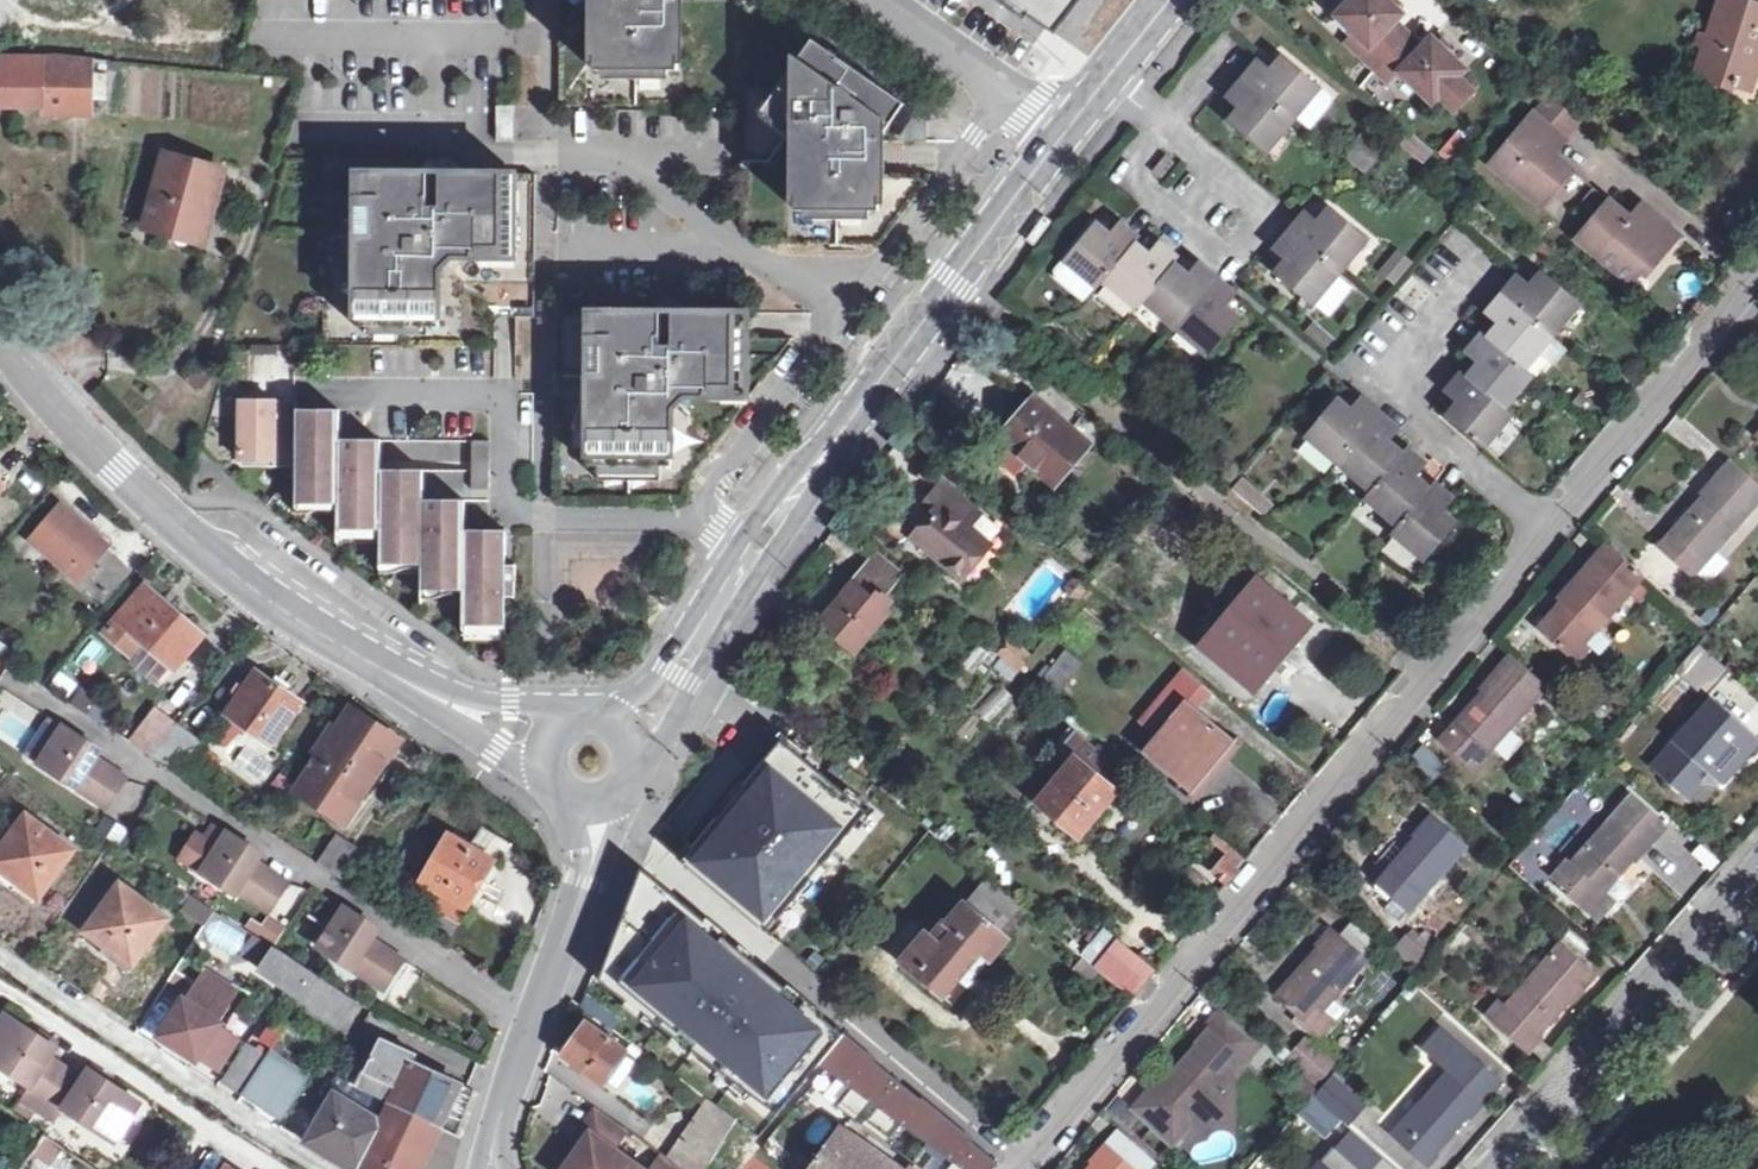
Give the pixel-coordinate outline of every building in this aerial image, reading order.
[(742,0),(560,0),(560,104),(742,105),(742,21),(742,0)] [(742,105),(741,224),(744,231),(748,237),(754,241),(761,244),(882,245),(933,174),(881,174),(881,139),(906,104),(756,0),(742,0),(742,21),(742,105)] [(1055,33),(1081,0),(1008,0),(1055,33)] [(1376,69),(1406,38),(1391,24),(1401,13),(1396,7),(1387,0),(1351,0),(1337,15),(1355,31),(1371,45),(1361,56),(1376,69)] [(1745,83),(1757,48),(1757,0),(1724,0),(1700,67),(1745,83)] [(1371,45),(1355,31),(1345,41),(1361,56),(1371,45)] [(1445,36),(1438,44),(1446,51),(1453,43),(1445,36)] [(1420,51),(1406,38),(1376,69),(1390,83),(1400,72),(1433,102),(1440,95),(1455,108),(1473,88),(1458,75),(1465,67),(1446,51),(1438,44),(1432,38),(1420,51)] [(1745,83),(1752,85),(1757,70),(1757,48),(1745,83)] [(0,58),(0,106),(47,106),(47,113),(94,114),(95,58),(64,55),(17,55),(16,60),(0,58)] [(1259,59),(1242,79),(1291,120),(1295,116),(1309,128),(1331,101),(1330,95),(1320,86),(1283,55),(1271,68),(1259,59)] [(1263,153),(1291,120),(1242,79),(1226,98),(1239,110),(1227,123),(1263,153)] [(1548,100),(1535,116),(1566,141),(1579,126),(1548,100)] [(515,105),(498,105),(497,141),(515,141),(515,105)] [(1566,141),(1535,116),(1493,165),(1541,206),(1572,168),(1555,154),(1566,141)] [(1458,166),(1471,142),(1452,132),(1439,156),(1458,166)] [(1346,156),(1359,167),(1375,149),(1361,138),(1346,156)] [(145,226),(175,235),(178,225),(197,230),(204,207),(212,210),(222,172),(165,156),(145,226)] [(537,174),(325,172),(324,345),(496,346),(496,317),(536,317),(537,174)] [(1630,282),(1640,269),(1653,254),(1659,259),(1677,236),(1639,203),(1628,217),(1591,185),(1572,209),(1589,224),(1577,238),(1630,282)] [(178,225),(175,235),(203,243),(212,210),(204,207),(197,230),(178,225)] [(1306,212),(1292,229),(1340,270),(1366,238),(1330,208),(1318,222),(1306,212)] [(1096,289),(1104,279),(1133,243),(1137,238),(1118,222),(1108,234),(1094,222),(1063,260),(1096,289)] [(1340,270),(1292,229),(1273,251),(1285,262),(1275,273),(1311,305),(1313,302),(1327,314),(1352,285),(1337,272),(1340,270)] [(1145,254),(1133,243),(1104,279),(1136,307),(1143,299),(1173,264),(1176,260),(1156,242),(1145,254)] [(1383,270),(1394,279),(1409,261),(1398,252),(1383,270)] [(1653,254),(1640,269),(1646,274),(1659,259),(1653,254)] [(1186,275),(1173,264),(1143,299),(1174,326),(1215,278),(1196,263),(1186,275)] [(1519,275),(1501,295),(1549,336),(1578,302),(1541,272),(1531,285),(1519,275)] [(1236,294),(1215,278),(1174,326),(1208,355),(1239,319),(1225,307),(1236,294)] [(1499,326),(1487,338),(1523,369),(1549,336),(1501,295),(1485,314),(1499,326)] [(750,313),(558,311),(557,502),(677,503),(681,502),(685,501),(687,499),(689,497),(690,494),(691,492),(691,489),(691,478),(792,339),(750,339),(750,313)] [(1325,342),(1330,335),(1315,322),(1310,328),(1325,342)] [(1478,365),(1466,378),(1503,408),(1530,375),(1523,369),(1487,338),(1481,333),(1464,353),(1478,365)] [(290,353),(258,353),(258,374),(289,374),(290,353)] [(1510,414),(1503,408),(1466,378),(1461,374),(1445,394),(1457,405),(1446,418),(1482,447),(1510,414)] [(1303,435),(1336,463),(1378,413),(1359,397),(1348,409),(1335,397),(1303,435)] [(1051,483),(1085,443),(1034,399),(1000,439),(1004,443),(1000,447),(1021,465),(1025,460),(1051,483)] [(297,409),(298,401),(241,401),(241,460),(275,460),(275,467),(297,467),(297,409)] [(297,409),(297,467),(297,496),(339,496),(339,521),(381,521),(381,542),(381,556),(423,556),(423,581),(465,581),(465,618),(506,618),(507,598),(517,598),(517,564),(507,564),(507,530),(466,530),(466,500),(424,500),(424,470),(381,470),(382,440),(340,439),(340,410),(297,409)] [(1398,430),(1378,413),(1336,463),(1369,491),(1401,453),(1388,442),(1398,430)] [(1306,439),(1296,450),(1322,472),(1331,462),(1306,439)] [(471,440),(471,486),(489,486),(489,440),(471,440)] [(1406,448),(1401,453),(1369,491),(1364,496),(1396,524),(1428,486),(1416,476),(1424,465),(1406,448)] [(1689,562),(1700,548),(1710,557),(1757,502),(1757,483),(1733,460),(1703,494),(1706,496),(1666,541),(1689,562)] [(8,480),(0,471),(0,487),(8,480)] [(1433,481),(1428,486),(1396,524),(1390,531),(1393,533),(1425,560),(1455,524),(1442,513),(1454,499),(1433,481)] [(966,529),(977,515),(940,484),(926,501),(936,509),(911,540),(956,578),(984,544),(966,529)] [(60,502),(29,538),(104,602),(130,571),(106,549),(110,544),(60,502)] [(1425,560),(1393,533),(1382,547),(1381,548),(1412,574),(1413,573),(1414,573),(1425,560)] [(1540,628),(1576,661),(1589,646),(1583,642),(1642,575),(1609,546),(1579,580),(1581,582),(1540,628)] [(889,611),(885,607),(890,601),(882,594),(897,576),(875,557),(820,622),(855,652),(889,611)] [(146,584),(105,631),(130,653),(141,641),(173,668),(204,633),(146,584)] [(1247,584),(1202,636),(1208,642),(1202,649),(1255,694),(1306,634),(1247,584)] [(1017,669),(1029,654),(1010,636),(997,652),(1017,669)] [(89,675),(109,653),(94,640),(74,662),(89,675)] [(1697,644),(1672,672),(1703,698),(1727,670),(1697,644)] [(1034,684),(1051,697),(1077,666),(1061,652),(1034,684)] [(1444,736),(1465,755),(1462,758),(1478,772),(1492,756),(1487,751),(1546,684),(1511,653),(1482,688),(1484,690),(1444,736)] [(1191,791),(1234,741),(1195,708),(1208,694),(1179,670),(1136,720),(1154,737),(1144,749),(1191,791)] [(273,674),(269,680),(255,671),(244,688),(236,682),(230,690),(238,696),(226,713),(271,744),(300,702),(285,691),(288,685),(273,674)] [(70,706),(95,719),(105,699),(80,687),(70,706)] [(991,720),(1012,697),(1001,687),(980,710),(991,720)] [(36,755),(54,721),(0,692),(0,736),(36,755)] [(1716,784),(1754,741),(1709,701),(1653,764),(1688,795),(1699,782),(1716,784)] [(129,740),(153,755),(176,724),(154,707),(129,740)] [(331,725),(313,751),(318,755),(295,788),(342,820),(397,740),(350,708),(336,728),(331,725)] [(207,747),(176,724),(153,755),(185,775),(207,747)] [(62,727),(38,763),(105,807),(124,778),(93,758),(99,750),(62,727)] [(1077,835),(1115,792),(1094,775),(1106,761),(1074,734),(1062,748),(1073,758),(1037,801),(1077,835)] [(860,803),(789,745),(689,867),(759,926),(771,913),(777,919),(811,878),(805,873),(816,860),(823,865),(857,825),(848,818),(860,803)] [(1438,773),(1445,757),(1418,746),(1411,761),(1438,773)] [(1094,775),(1115,792),(1121,774),(1106,761),(1094,775)] [(1577,875),(1598,894),(1608,884),(1629,860),(1631,861),(1662,825),(1629,795),(1568,864),(1563,859),(1549,874),(1565,889),(1577,875)] [(1576,801),(1568,811),(1587,829),(1596,819),(1576,801)] [(74,848),(25,813),(0,849),(0,868),(39,896),(74,848)] [(1376,882),(1394,897),(1409,910),(1463,847),(1428,816),(1414,832),(1417,835),(1410,842),(1386,871),(1376,882)] [(246,871),(253,861),(258,853),(225,831),(215,847),(198,872),(232,893),(234,890),(267,911),(285,882),(269,871),(263,882),(246,871)] [(198,872),(215,847),(193,833),(177,858),(198,872)] [(477,886),(483,889),(499,862),(449,833),(420,881),(442,893),(436,904),(459,917),(465,907),(477,886)] [(1386,871),(1410,842),(1399,833),(1375,861),(1386,871)] [(359,849),(336,834),(318,861),(341,875),(359,849)] [(1223,884),(1236,868),(1222,855),(1209,872),(1223,884)] [(269,871),(253,861),(246,871),(263,882),(269,871)] [(612,939),(599,977),(629,1001),(634,995),(649,1006),(645,1013),(678,1038),(682,1032),(699,1044),(694,1051),(779,1116),(841,1034),(749,957),(742,965),(731,956),(738,948),(652,874),(622,943),(612,939)] [(951,923),(949,921),(938,935),(933,931),(925,941),(922,939),(903,962),(945,996),(979,956),(988,964),(1006,941),(1004,939),(1029,911),(990,880),(969,904),(967,903),(951,923)] [(132,964),(167,916),(120,882),(84,930),(132,964)] [(1618,892),(1608,884),(1598,894),(1609,903),(1618,892)] [(477,886),(465,907),(471,910),(483,889),(477,886)] [(180,910),(203,925),(213,909),(190,894),(180,910)] [(1399,921),(1409,910),(1394,897),(1384,908),(1399,921)] [(362,948),(368,937),(376,927),(342,906),(316,947),(381,989),(401,958),(384,948),(378,958),(362,948)] [(1429,914),(1408,939),(1426,955),(1448,930),(1429,914)] [(350,997),(292,956),(229,919),(217,938),(260,967),(258,971),(333,1021),(350,997)] [(1319,1013),(1363,961),(1328,931),(1314,948),(1316,950),(1275,997),(1298,1017),(1309,1005),(1319,1013)] [(1117,935),(1092,964),(1099,970),(1131,996),(1155,967),(1117,935)] [(378,958),(384,948),(368,937),(362,948),(378,958)] [(1417,967),(1426,955),(1408,939),(1397,951),(1417,967)] [(1567,1006),(1594,976),(1561,945),(1504,1008),(1497,1002),(1485,1015),(1523,1049),(1564,1003),(1567,1006)] [(1088,983),(1099,970),(1092,964),(1082,956),(1071,969),(1088,983)] [(205,970),(197,983),(230,1004),(239,991),(205,970)] [(230,1004),(197,983),(196,982),(162,1036),(197,1058),(199,1056),(218,1026),(231,1004),(230,1004)] [(18,1020),(4,1011),(0,1017),(0,1019),(13,1028),(18,1020)] [(1241,1061),(1246,1055),(1256,1042),(1221,1011),(1195,1043),(1198,1046),(1158,1092),(1156,1090),(1138,1110),(1177,1143),(1191,1126),(1203,1112),(1206,1115),(1218,1117),(1231,1101),(1229,1088),(1223,1082),(1241,1061)] [(18,1020),(13,1028),(0,1019),(0,1064),(28,1083),(26,1087),(60,1110),(63,1106),(113,1139),(135,1107),(120,1097),(125,1089),(88,1065),(82,1075),(49,1053),(55,1044),(18,1020)] [(617,1089),(639,1060),(626,1050),(626,1049),(588,1021),(570,1045),(564,1052),(585,1068),(580,1074),(598,1087),(604,1079),(617,1089)] [(239,1039),(218,1026),(199,1056),(219,1069),(239,1039)] [(1467,1118),(1500,1082),(1440,1030),(1423,1050),(1449,1072),(1393,1135),(1424,1162),(1465,1116),(1467,1118)] [(1303,1039),(1286,1058),(1316,1084),(1333,1064),(1303,1039)] [(392,1102),(439,1125),(457,1134),(473,1089),(411,1060),(411,1057),(376,1041),(364,1060),(351,1082),(392,1102)] [(873,1061),(848,1041),(826,1067),(851,1087),(836,1105),(861,1124),(894,1077),(874,1060),(873,1061)] [(264,1058),(244,1045),(222,1081),(241,1094),(264,1058)] [(268,1052),(265,1058),(242,1094),(278,1118),(307,1076),(268,1052)] [(343,1079),(351,1082),(364,1060),(357,1056),(343,1079)] [(1241,1061),(1223,1082),(1229,1088),(1231,1101),(1218,1117),(1206,1115),(1203,1112),(1191,1126),(1236,1118),(1234,1078),(1245,1065),(1241,1061)] [(1283,1088),(1303,1106),(1313,1095),(1314,1093),(1294,1074),(1283,1088)] [(1314,1093),(1313,1095),(1341,1119),(1346,1124),(1364,1104),(1330,1074),(1317,1090),(1314,1093)] [(922,1099),(894,1077),(861,1124),(886,1142),(901,1124),(927,1143),(945,1120),(921,1100),(922,1099)] [(120,1097),(135,1107),(140,1099),(125,1089),(120,1097)] [(354,1168),(355,1168),(380,1122),(331,1093),(305,1140),(354,1168)] [(1341,1119),(1313,1095),(1303,1106),(1331,1130),(1341,1119)] [(735,1119),(707,1098),(664,1157),(680,1168),(698,1168),(735,1119)] [(380,1122),(355,1168),(418,1168),(439,1125),(392,1102),(380,1122)] [(612,1146),(625,1129),(596,1108),(580,1129),(587,1134),(576,1149),(565,1164),(572,1168),(643,1168),(612,1146)] [(945,1120),(927,1143),(952,1162),(946,1168),(992,1168),(998,1161),(971,1138),(970,1140),(945,1120)] [(844,1122),(812,1168),(910,1168),(844,1122)] [(464,1138),(457,1134),(439,1125),(418,1168),(455,1168),(464,1138)] [(42,1168),(61,1144),(43,1132),(26,1157),(42,1168)] [(1091,1160),(1093,1162),(1087,1168),(1130,1168),(1104,1146),(1091,1160)] [(1334,1147),(1314,1168),(1359,1168),(1334,1147)] [(661,1155),(651,1168),(680,1168),(664,1157),(661,1155)] [(746,1168),(772,1168),(754,1157),(746,1168)]
